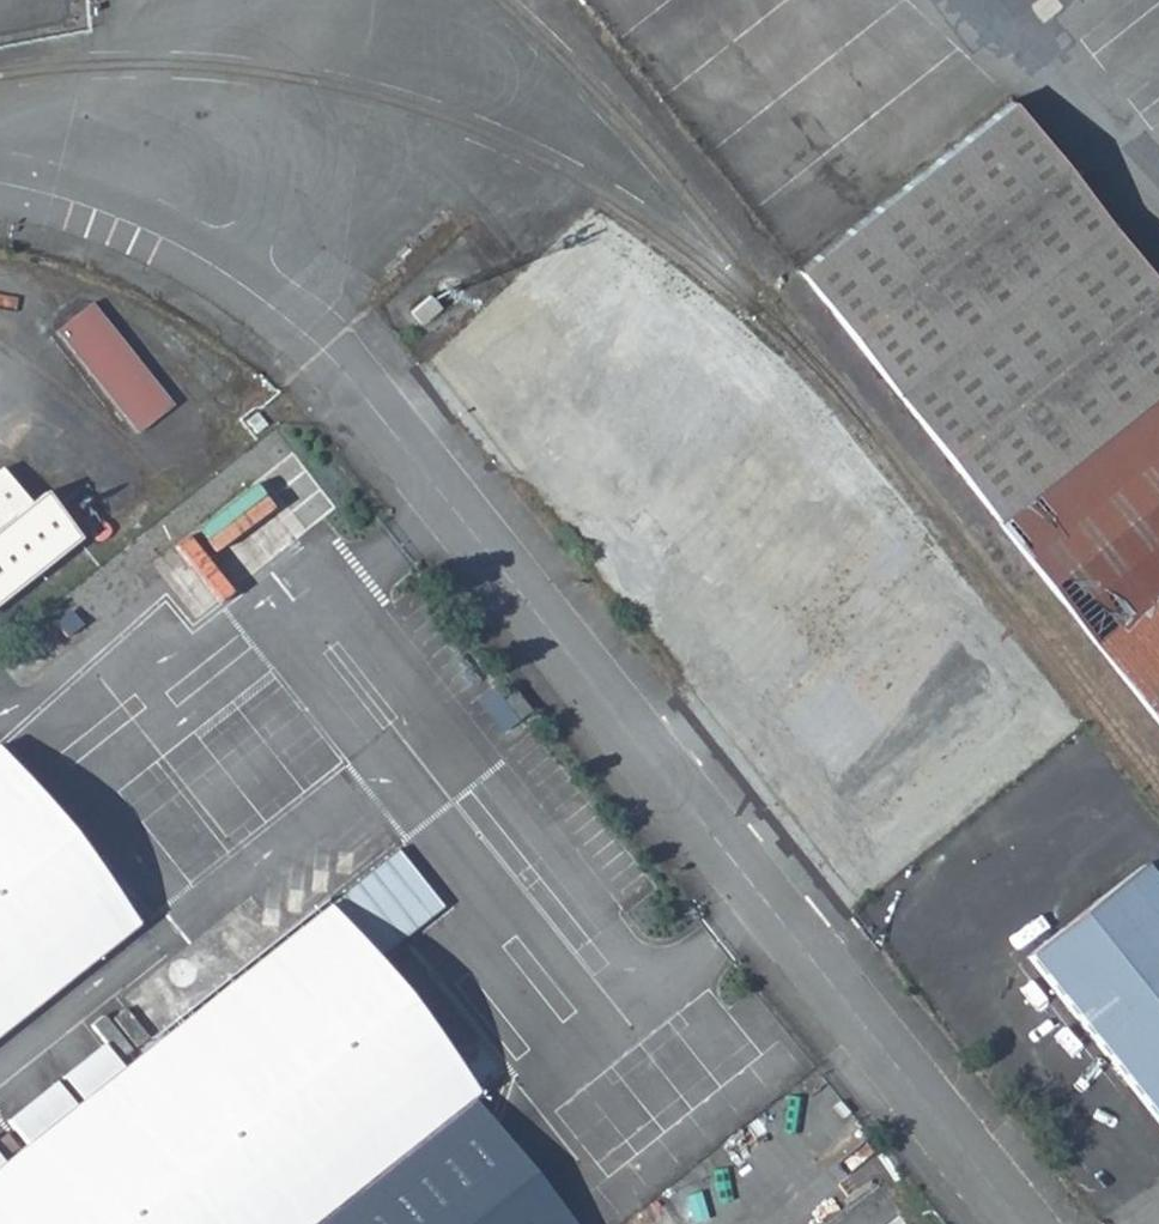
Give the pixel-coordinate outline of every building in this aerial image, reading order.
[(811,276),(999,516),(1158,390),(1158,286),(1022,109),(811,276)] [(136,431),(171,405),(91,307),(57,331),(136,431)] [(1090,633),(1158,578),(1158,390),(999,516),(1090,633)] [(255,432),(266,424),(257,412),(245,419),(255,432)] [(342,505),(296,448),(156,560),(201,617),(243,583),(236,574),(292,530),(299,539),(342,505)] [(0,472),(0,605),(83,538),(47,496),(33,506),(3,469),(0,472)] [(630,529),(624,536),(641,558),(648,552),(630,529)] [(292,530),(236,574),(243,583),(247,588),(303,544),(299,539),(292,530)] [(624,536),(608,547),(625,569),(641,558),(624,536)] [(1090,633),(1158,722),(1158,578),(1090,633)] [(961,618),(942,593),(856,660),(873,686),(961,618)] [(767,729),(848,837),(1025,701),(961,618),(873,686),(856,660),(767,729)] [(1025,701),(848,837),(866,860),(1043,723),(1025,701)] [(4,739),(0,742),(0,1032),(145,917),(4,739)] [(394,852),(323,909),(369,966),(440,909),(394,852)] [(1141,866),(1125,879),(1158,923),(1158,889),(1141,866)] [(1026,958),(1158,1131),(1158,923),(1125,879),(1026,958)] [(0,1168),(0,1223),(311,1223),(472,1096),(369,966),(323,909),(0,1168)] [(472,1096),(311,1223),(571,1223),(472,1096)] [(886,1223),(907,1223),(899,1214),(886,1223)]
